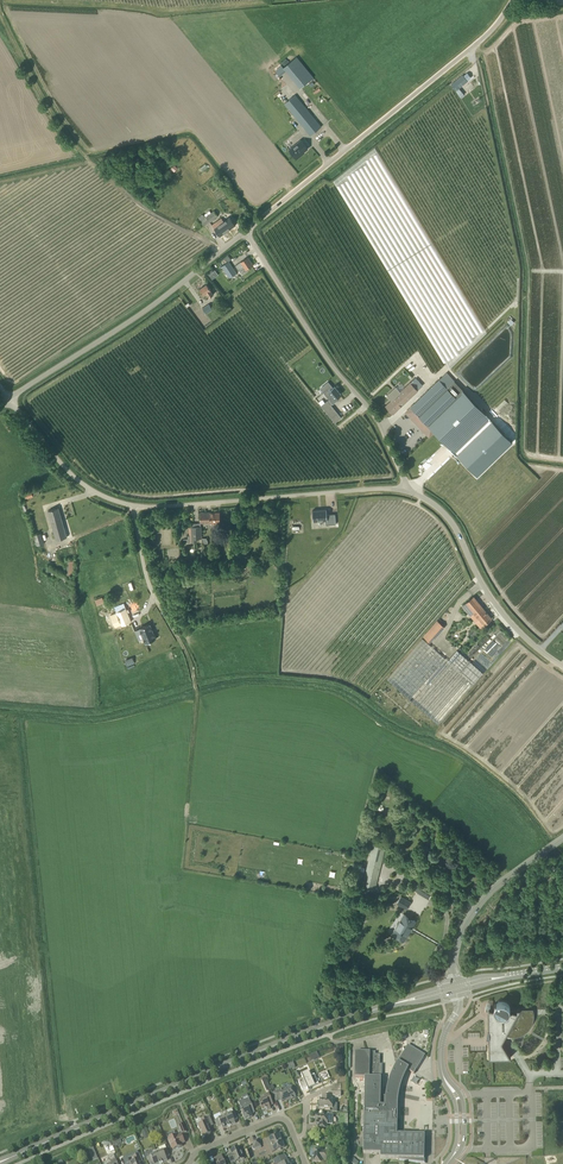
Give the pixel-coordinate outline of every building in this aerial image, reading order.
[(301,88),(314,77),(297,56),(283,67),(285,69),(301,88)] [(281,65),(275,70),(278,75),(285,69),(283,67),(281,65)] [(459,95),(462,92),(459,88),(468,81),(463,74),(451,84),(459,95)] [(311,135),(321,127),(295,95),(285,103),(311,135)] [(297,159),(302,155),(301,154),(308,148),(301,140),(289,149),(297,159)] [(211,213),(210,211),(207,213),(208,214),(207,216),(205,214),(204,215),(203,214),(199,217),(201,220),(205,225),(218,216),(214,211),(211,213)] [(236,225),(230,217),(224,221),(222,218),(212,225),(220,236),(236,225)] [(246,270),(253,265),(248,257),(236,265),(239,269),(244,266),(246,270)] [(230,278),(237,273),(229,261),(222,266),(230,278)] [(213,295),(210,291),(211,290),(207,284),(199,289),(204,296),(207,293),(210,297),(213,295)] [(206,314),(213,309),(209,304),(203,308),(206,314)] [(485,412),(470,397),(447,372),(415,403),(405,413),(426,435),(429,437),(434,432),(449,447),(485,412)] [(423,386),(416,378),(411,383),(411,382),(400,391),(396,387),(395,388),(394,390),(392,391),(390,393),(395,397),(392,400),(386,406),(393,413),(423,386)] [(336,399),(341,394),(335,386),(326,394),(331,400),(334,397),(336,399)] [(325,402),(321,405),(332,418),(338,413),(331,405),(333,403),(329,399),(328,400),(327,400),(325,402)] [(338,413),(332,418),(335,422),(342,417),(338,413)] [(9,431),(16,427),(13,422),(6,426),(9,431)] [(26,498),(39,494),(37,489),(24,493),(26,498)] [(57,540),(67,537),(59,508),(48,511),(57,540)] [(328,511),(313,512),(314,523),(326,522),(327,527),(337,526),(336,516),(328,517),(328,511)] [(220,523),(220,512),(210,512),(200,512),(200,522),(209,522),(209,523),(220,523)] [(188,542),(197,542),(197,538),(199,538),(199,526),(189,527),(189,535),(188,535),(188,542)] [(37,546),(44,544),(41,533),(34,536),(37,546)] [(62,561),(77,557),(74,546),(55,551),(58,561),(62,560),(62,561)] [(491,619),(474,597),(463,606),(476,621),(479,618),(484,625),(491,619)] [(126,608),(116,612),(111,614),(116,627),(131,621),(126,608)] [(435,638),(441,631),(445,627),(437,621),(424,636),(430,642),(434,637),(435,638)] [(150,624),(139,628),(145,643),(156,639),(150,624)] [(484,673),(465,656),(458,650),(448,661),(423,638),(371,698),(388,713),(390,710),(399,718),(404,712),(421,727),(426,722),(434,729),(484,673)] [(472,658),(481,648),(477,645),(468,654),(472,658)] [(375,890),(385,848),(373,845),(363,887),(375,890)] [(401,896),(397,904),(407,910),(411,902),(401,896)] [(404,941),(415,921),(404,914),(393,934),(404,941)] [(510,1009),(510,1007),(508,1004),(507,1003),(504,1002),(502,1002),(499,1002),(497,1004),(496,1006),(495,1007),(494,1009),(488,1010),(490,1058),(493,1058),(511,1058),(511,1057),(508,1052),(502,1043),(502,1042),(506,1034),(508,1036),(515,1036),(519,1035),(524,1033),(527,1031),(530,1028),(533,1023),(534,1019),(534,1015),(534,1012),(533,1010),(533,1008),(510,1009)] [(398,1106),(398,1104),(398,1102),(398,1099),(399,1097),(399,1094),(400,1092),(400,1089),(401,1087),(402,1084),(403,1082),(404,1079),(405,1077),(406,1075),(407,1072),(408,1070),(414,1074),(415,1072),(413,1071),(415,1067),(417,1069),(425,1055),(408,1045),(397,1064),(396,1066),(394,1068),(393,1071),(392,1073),(391,1076),(390,1078),(389,1081),(389,1083),(388,1086),(387,1089),(387,1091),(386,1094),(386,1097),(381,1096),(381,1078),(382,1078),(382,1065),(380,1065),(380,1063),(380,1055),(376,1055),(376,1052),(375,1052),(367,1052),(355,1052),(355,1078),(365,1078),(365,1084),(364,1084),(364,1089),(365,1089),(365,1105),(364,1105),(364,1110),(364,1127),(363,1127),(363,1131),(364,1132),(364,1142),(364,1143),(364,1153),(373,1154),(373,1153),(381,1153),(381,1158),(398,1158),(398,1159),(420,1162),(420,1159),(425,1159),(425,1158),(424,1158),(425,1155),(425,1135),(399,1134),(399,1133),(401,1133),(401,1119),(398,1119),(398,1106)] [(309,1054),(312,1060),(318,1057),(316,1052),(309,1054)] [(311,1077),(309,1072),(302,1075),(301,1075),(304,1080),(299,1082),(300,1086),(303,1091),(308,1089),(308,1090),(309,1090),(308,1089),(320,1083),(318,1084),(315,1075),(311,1077)] [(265,1076),(260,1078),(265,1090),(270,1088),(265,1076)] [(296,1098),(292,1087),(284,1091),(284,1088),(273,1093),(276,1101),(281,1099),(282,1102),(286,1100),(287,1102),(296,1098)] [(267,1110),(271,1108),(270,1106),(274,1105),(269,1093),(264,1096),(265,1098),(260,1101),(261,1104),(260,1104),(263,1110),(267,1109),(267,1110)] [(332,1100),(332,1096),(329,1096),(323,1095),(323,1099),(320,1099),(320,1108),(332,1108),(333,1103),(333,1100),(332,1100)] [(252,1114),(255,1112),(249,1098),(239,1102),(243,1112),(242,1112),(244,1118),(248,1117),(249,1118),(253,1116),(252,1114)] [(228,1115),(227,1111),(223,1112),(229,1126),(231,1125),(236,1123),(234,1119),(238,1118),(235,1112),(228,1115)] [(229,1126),(223,1112),(220,1114),(220,1113),(214,1116),(216,1120),(215,1121),(218,1127),(222,1126),(223,1129),(227,1127),(228,1127),(229,1126)] [(328,1114),(328,1116),(316,1115),(316,1124),(318,1124),(318,1128),(328,1128),(328,1124),(333,1124),(333,1114),(328,1114)] [(198,1125),(203,1137),(211,1134),(207,1126),(213,1124),(210,1116),(201,1120),(203,1123),(198,1125)] [(185,1143),(181,1134),(178,1135),(168,1139),(173,1150),(183,1146),(181,1144),(185,1143)] [(278,1151),(281,1150),(281,1149),(284,1147),(279,1134),(267,1139),(272,1153),(278,1150),(278,1151)] [(255,1150),(261,1147),(261,1145),(258,1139),(252,1142),(254,1146),(252,1147),(253,1148),(253,1149),(254,1149),(255,1150)] [(245,1159),(240,1147),(230,1151),(231,1154),(228,1155),(232,1163),(235,1163),(245,1159)] [(323,1150),(319,1150),(319,1147),(311,1147),(310,1156),(313,1156),(313,1163),(323,1163),(323,1160),(327,1160),(327,1156),(325,1156),(325,1151),(323,1151),(323,1150)] [(160,1152),(159,1149),(156,1150),(161,1163),(163,1162),(168,1160),(166,1157),(170,1156),(167,1149),(160,1152)] [(154,1155),(147,1158),(150,1163),(151,1163),(154,1163),(159,1163),(160,1163),(161,1163),(156,1150),(153,1152),(154,1155)] [(105,1163),(118,1163),(116,1159),(114,1154),(108,1156),(110,1160),(104,1162),(105,1163)] [(139,1163),(143,1162),(140,1154),(133,1157),(135,1160),(130,1162),(130,1163),(128,1163),(140,1163),(139,1163)] [(222,1155),(217,1157),(217,1158),(214,1159),(216,1163),(215,1163),(225,1163),(222,1155)] [(285,1155),(273,1160),(274,1163),(290,1163),(289,1161),(288,1161),(285,1155)]
